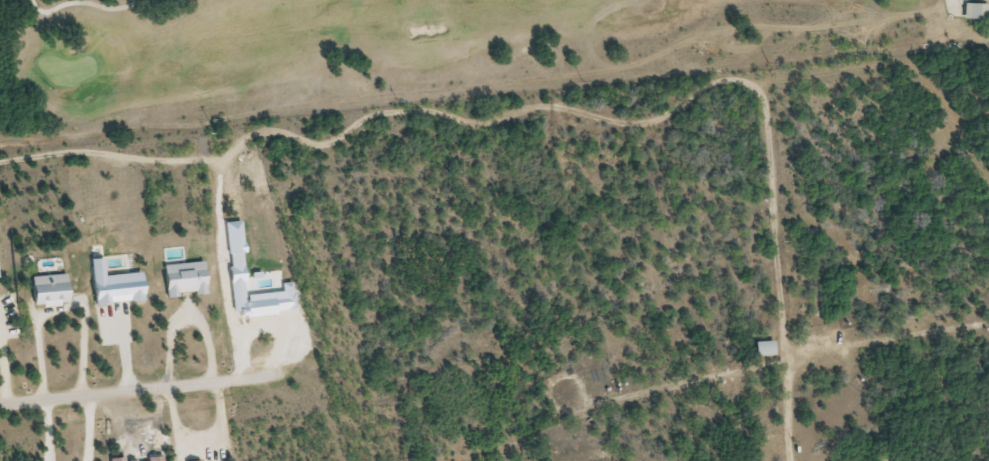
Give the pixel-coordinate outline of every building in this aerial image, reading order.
[(986,4),(963,4),(963,20),(986,20),(986,4)] [(30,276),(31,306),(66,305),(66,275),(30,276)] [(772,355),(772,341),(753,341),(753,355),(772,355)]
